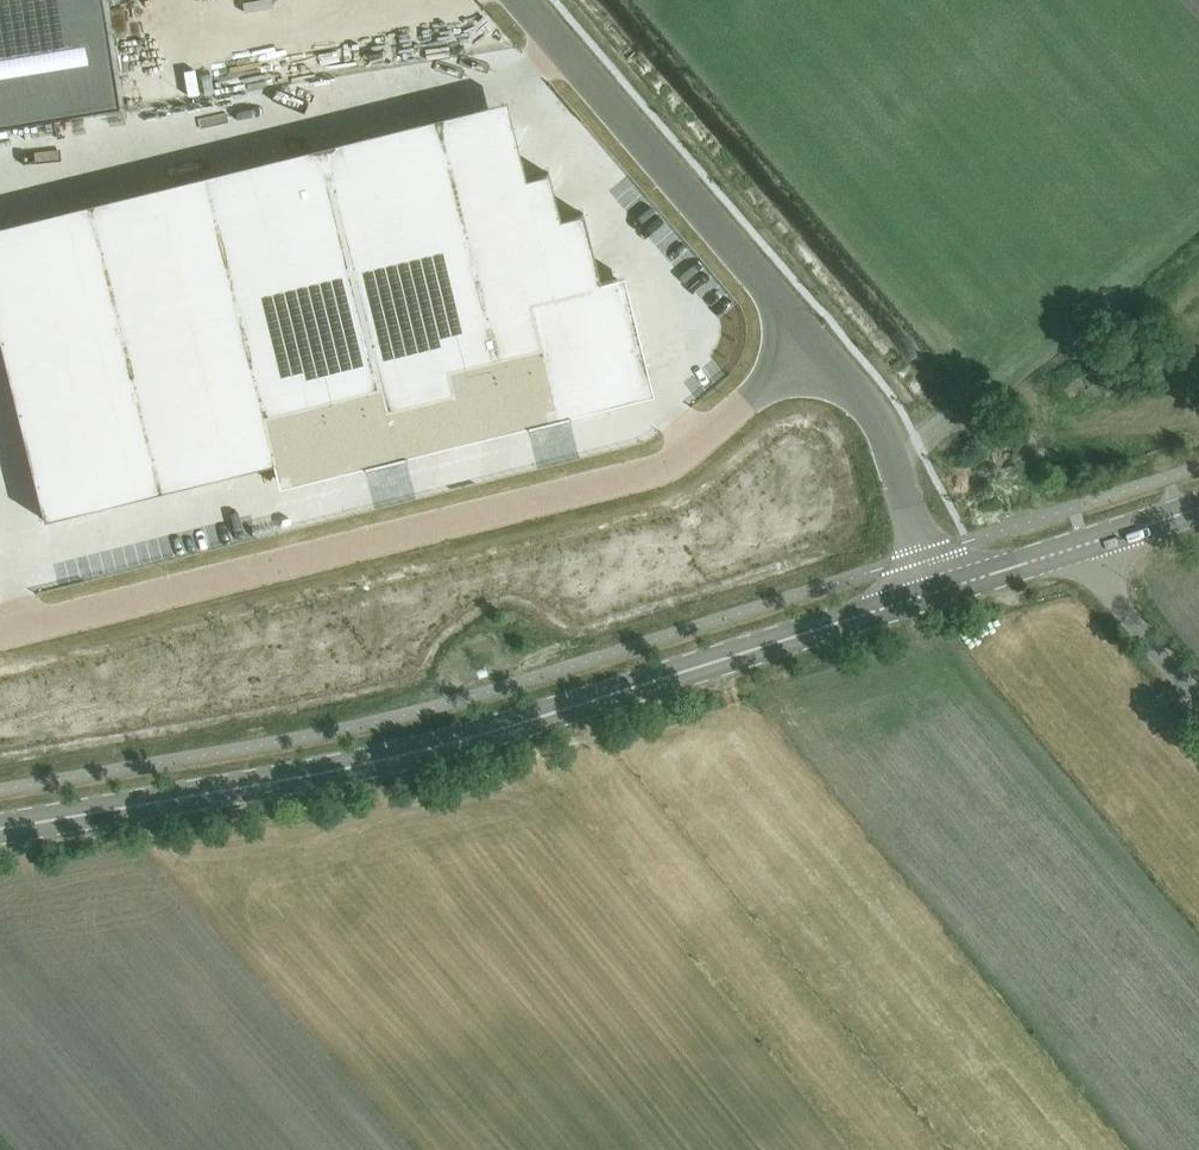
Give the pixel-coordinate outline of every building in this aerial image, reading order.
[(120,106),(103,0),(0,0),(0,126),(120,106)] [(0,259),(0,344),(43,520),(275,463),(279,480),(280,486),(364,465),(368,464),(369,466),(375,464),(395,459),(395,460),(402,458),(401,456),(406,454),(527,424),(531,423),(532,426),(541,424),(541,423),(558,418),(558,419),(565,418),(564,415),(569,414),(589,409),(588,403),(604,399),(605,399),(607,398),(609,397),(612,396),(615,395),(617,394),(619,392),(622,390),(624,388),(626,386),(627,384),(629,382),(631,379),(632,377),(633,374),(634,372),(635,369),(635,366),(636,364),(636,361),(636,358),(636,355),(636,352),(635,349),(635,348),(623,302),(624,302),(630,301),(624,277),(618,278),(601,282),(583,212),(560,218),(549,172),(526,177),(515,132),(0,259)]
